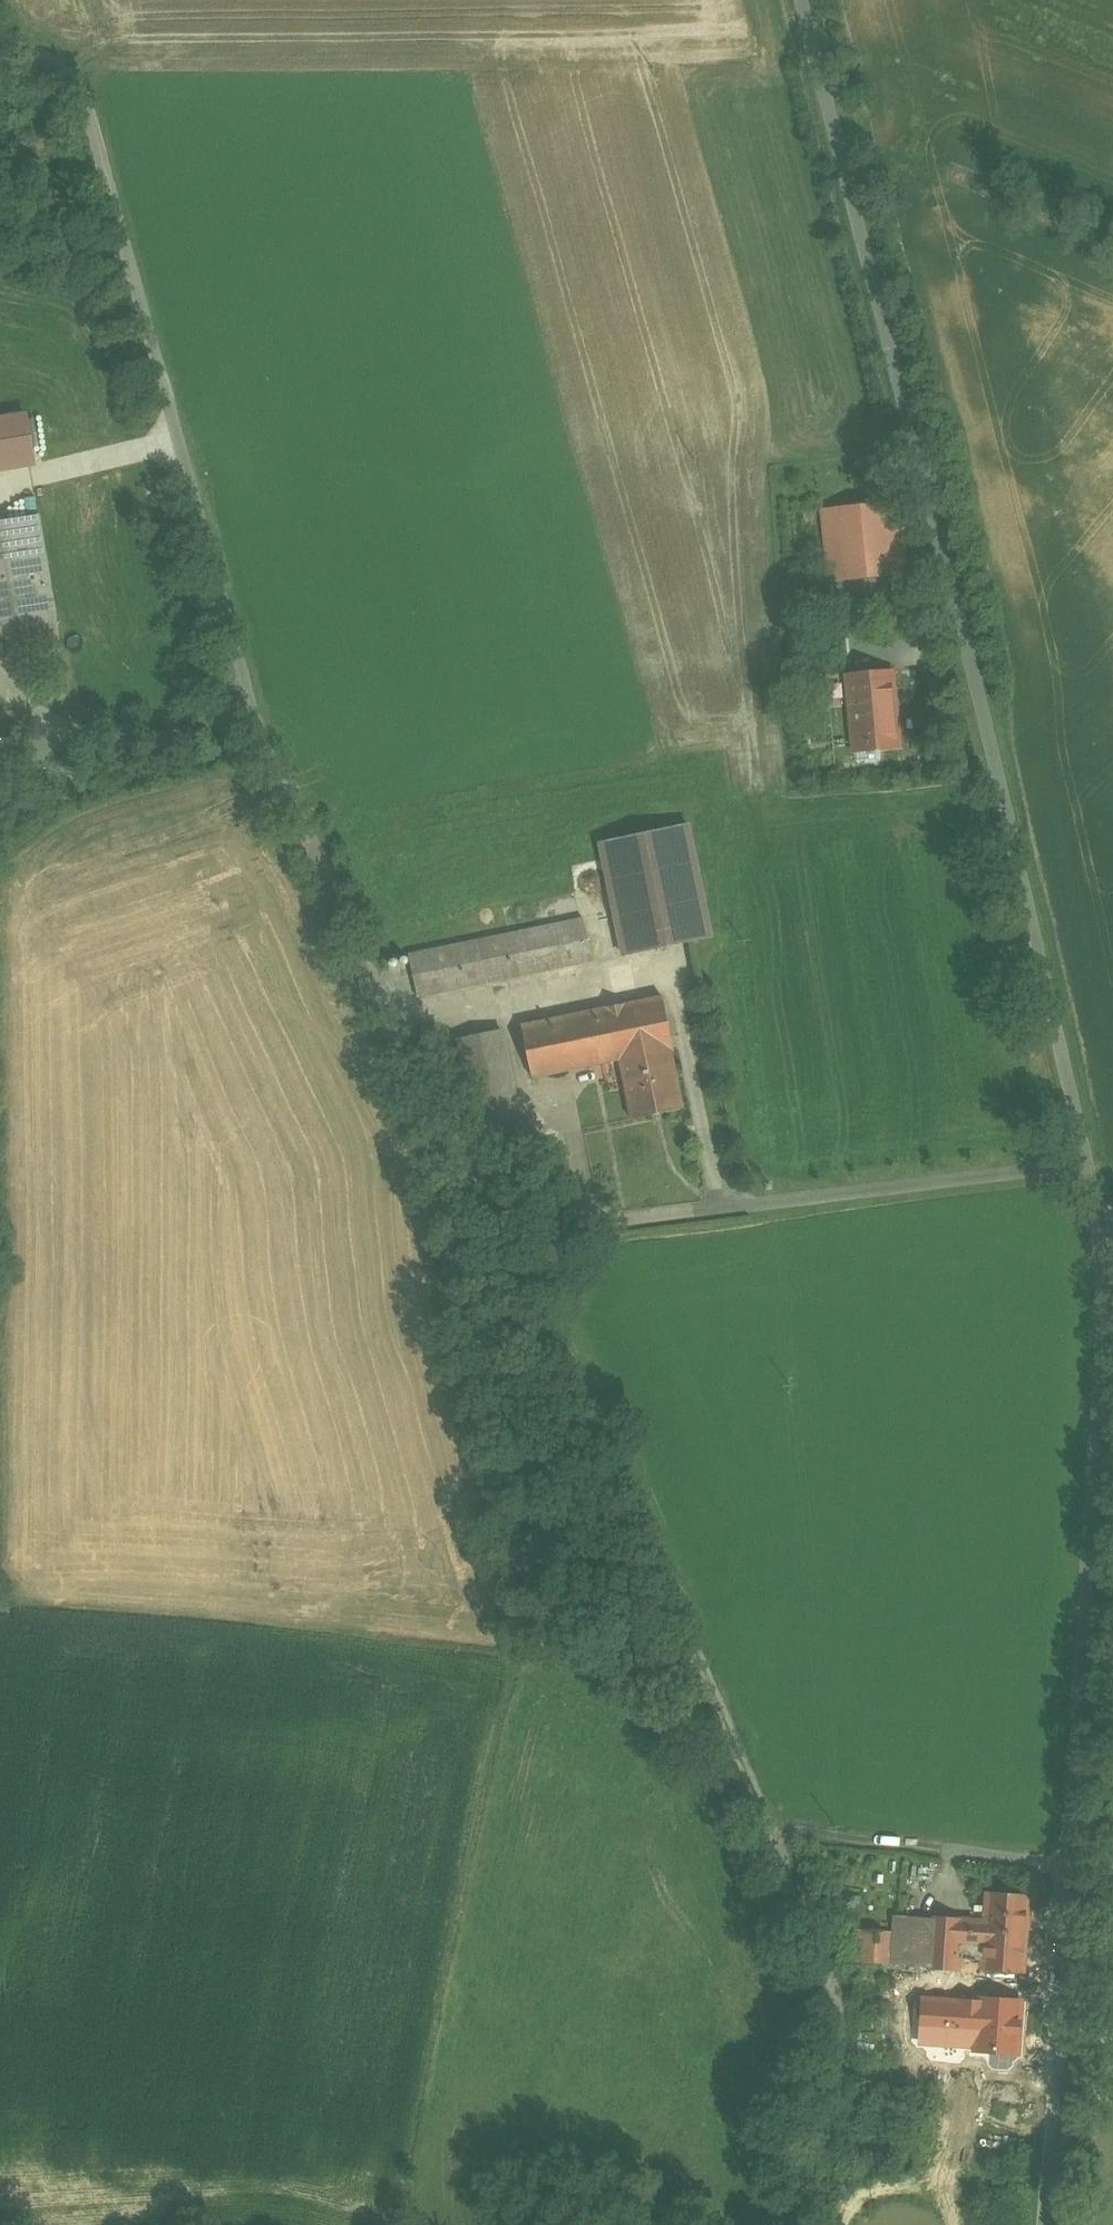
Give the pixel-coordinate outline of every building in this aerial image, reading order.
[(46,467),(39,411),(0,416),(0,473),(46,467)] [(899,502),(823,509),(830,580),(906,573),(899,502)] [(0,521),(0,636),(57,626),(39,514),(0,521)] [(893,672),(847,676),(854,750),(900,745),(893,672)] [(689,825),(600,843),(623,954),(712,936),(689,825)] [(584,918),(409,954),(418,996),(592,960),(584,918)] [(662,996),(522,1025),(533,1078),(619,1059),(672,1049),(673,1048),(662,996)] [(502,1029),(458,1038),(476,1122),(487,1120),(520,1113),(502,1029)] [(672,1049),(619,1059),(632,1119),(684,1108),(672,1049)] [(520,1113),(487,1120),(493,1148),(525,1141),(520,1113)] [(1028,1897),(988,1894),(986,1922),(951,1919),(950,1941),(960,1942),(958,1958),(983,1959),(983,1968),(1023,1970),(1028,1897)] [(951,1919),(897,1916),(896,1931),(856,1929),(853,1961),(894,1964),(896,1937),(950,1941),(951,1919)] [(950,1941),(896,1937),(894,1964),(958,1969),(958,1958),(960,1942),(950,1941)] [(928,2044),(1025,2047),(1026,2001),(929,1999),(928,2044)]
